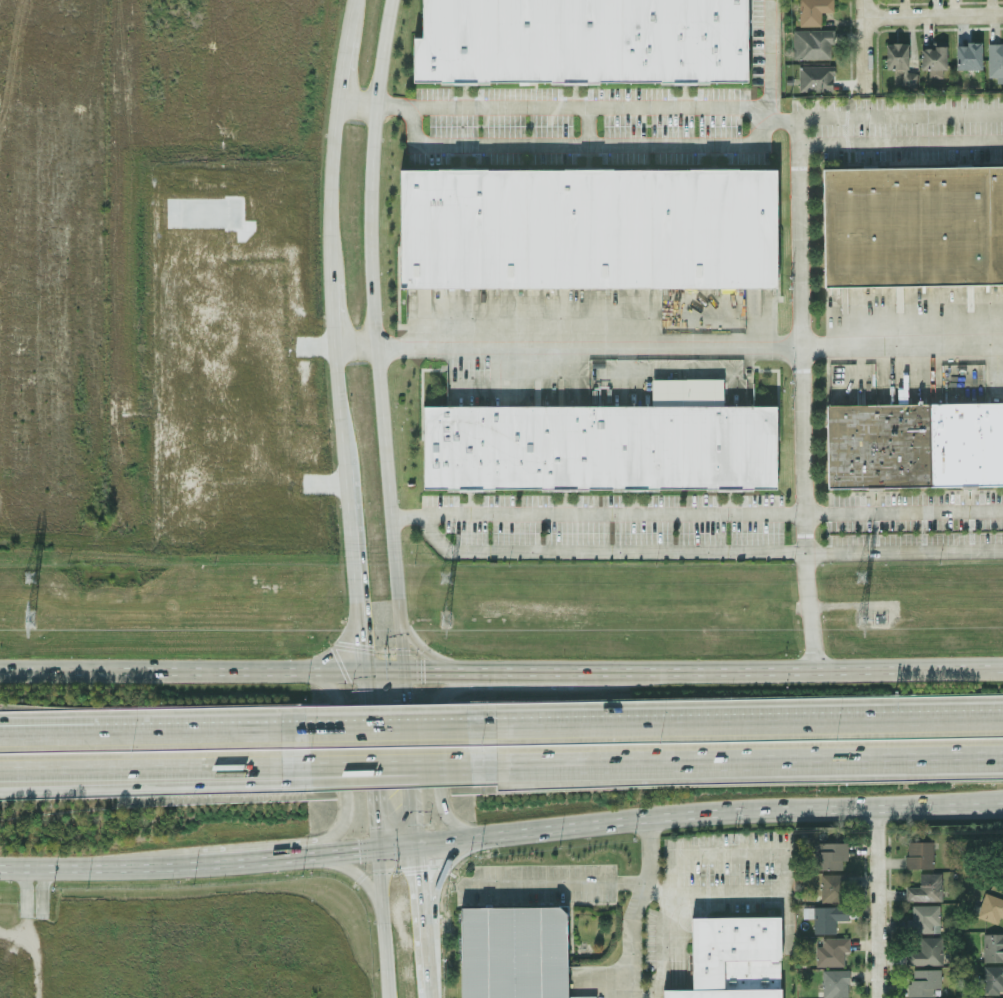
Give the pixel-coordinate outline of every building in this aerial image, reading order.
[(423,35),(423,0),(747,0),(748,82),(415,84),(415,36),(423,35)] [(819,26),(819,12),(831,12),(831,0),(798,0),(798,26),(819,26)] [(792,30),(792,60),(831,60),(831,30),(792,30)] [(907,69),(907,43),(885,43),(885,69),(907,69)] [(979,69),(979,43),(955,43),(955,69),(979,69)] [(987,77),(1002,77),(1002,43),(987,43),(987,77)] [(944,69),(944,46),(919,46),(919,69),(944,69)] [(832,66),(797,66),(797,91),(832,91),(832,66)] [(824,165),(1002,162),(1002,281),(825,284),(824,165)] [(400,166),(777,164),(778,285),(401,287),(400,166)] [(827,404),(1002,400),(1002,486),(828,490),(827,404)] [(423,404),(776,404),(776,487),(423,487),(423,404)] [(841,870),(841,860),(846,861),(846,843),(823,842),(823,852),(816,852),(816,869),(841,870)] [(932,869),(931,842),(905,842),(905,869),(932,869)] [(845,874),(819,875),(820,902),(846,902),(845,874)] [(940,902),(940,874),(918,874),(918,887),(905,887),(905,902),(940,902)] [(998,917),(1002,918),(1002,899),(983,894),(977,919),(996,924),(998,917)] [(911,905),(910,933),(938,933),(939,906),(911,905)] [(834,933),(834,921),(847,920),(847,906),(812,907),(813,934),(834,933)] [(565,909),(565,997),(458,997),(458,909),(565,909)] [(780,917),(781,997),(664,997),(664,990),(691,990),(691,918),(780,917)] [(1002,962),(1002,933),(982,934),(982,963),(1002,962)] [(918,937),(918,951),(910,951),(910,965),(941,966),(941,938),(918,937)] [(848,938),(820,938),(820,947),(815,947),(815,967),(842,967),(842,952),(848,952),(848,938)] [(983,966),(982,993),(1002,994),(1002,967),(983,966)] [(939,969),(911,970),(912,980),(906,980),(906,997),(933,997),(933,989),(939,989),(939,969)] [(847,997),(847,970),(821,971),(821,988),(816,988),(816,997),(843,997),(847,997)]
